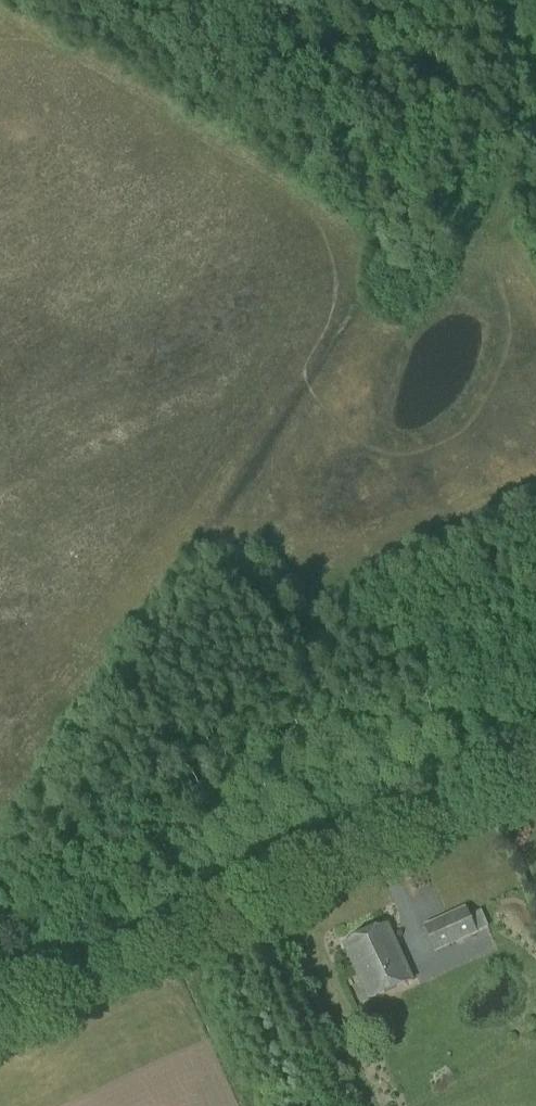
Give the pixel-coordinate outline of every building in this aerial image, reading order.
[(469,916),(466,909),(426,927),(436,951),(489,927),(481,910),(469,916)] [(369,1000),(413,981),(388,925),(344,945),(369,1000)]
